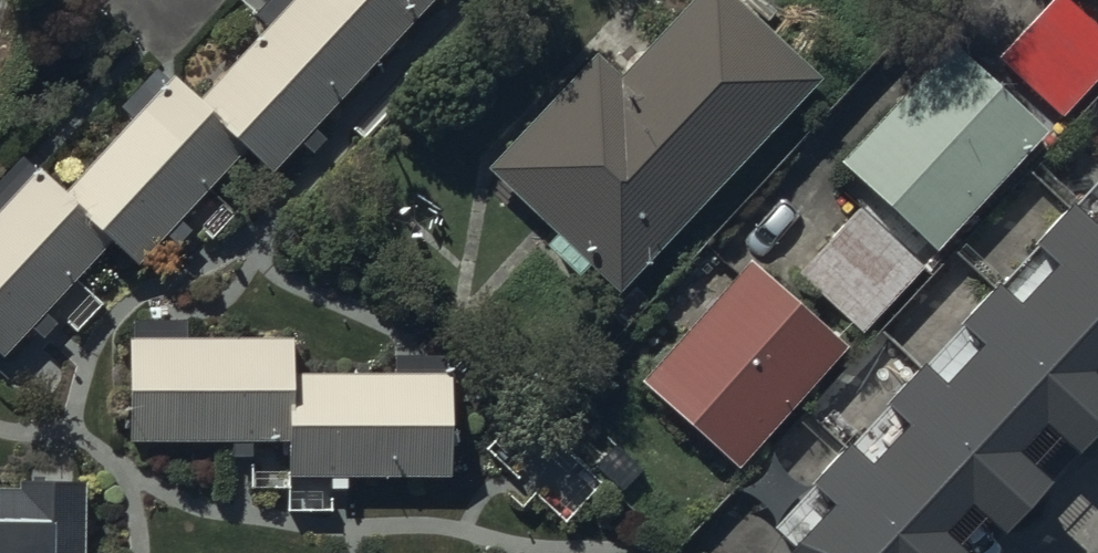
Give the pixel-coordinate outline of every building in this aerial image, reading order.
[(197,93),(245,137),(270,159),(376,43),(328,0),(281,0),(197,93)] [(376,43),(414,0),(328,0),(376,43)] [(746,0),(675,0),(617,61),(590,36),(480,152),(613,276),(814,64),(746,0)] [(1078,0),(1036,0),(996,43),(1061,103),(1097,64),(1097,19),(1078,0)] [(1046,118),(949,29),(836,149),(933,239),(1046,118)] [(172,70),(66,185),(111,226),(140,252),(245,137),(197,93),(172,70)] [(0,199),(0,334),(6,339),(111,226),(66,185),(37,158),(0,199)] [(1085,189),(1062,168),(1020,214),(1042,235),(1007,273),(987,255),(952,293),(976,316),(934,361),(913,341),(880,376),(902,396),(861,440),(839,420),(807,455),(830,476),(785,524),(816,552),(884,552),(886,551),(887,552),(954,552),(965,541),(929,507),(960,474),(998,509),(1047,456),(1012,424),(1036,399),(1069,429),(1097,397),(1097,359),(1083,345),(1097,329),(1097,175),(1085,189)] [(918,257),(853,197),(793,260),(859,321),(918,257)] [(843,335),(746,246),(634,366),(731,456),(843,335)] [(288,325),(133,327),(134,427),(289,425),(288,364),(288,325)] [(443,362),(288,364),(289,425),(290,464),(445,461),(443,362)] [(77,469),(17,468),(17,480),(0,480),(0,552),(73,552),(77,469)]
